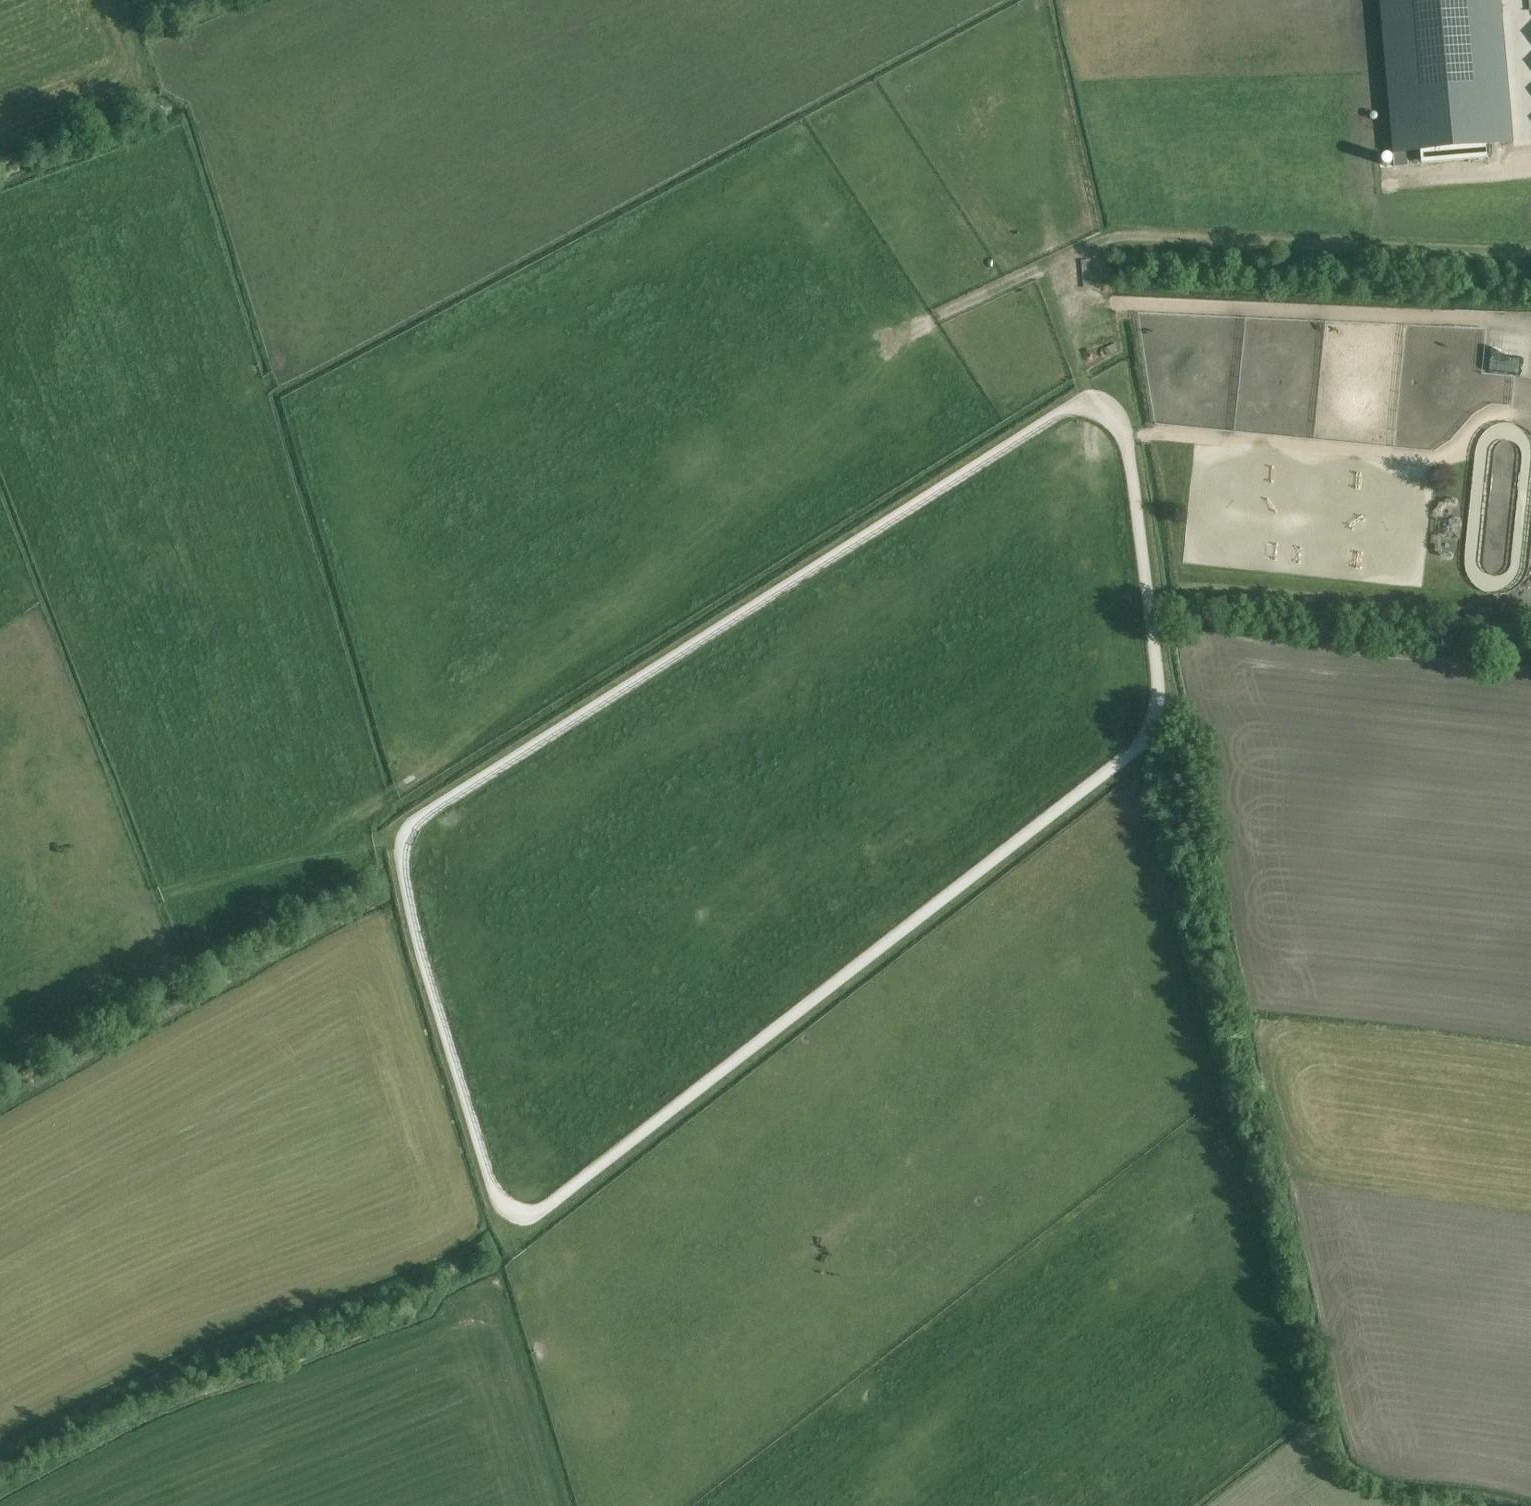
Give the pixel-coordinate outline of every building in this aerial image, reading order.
[(1394,152),(1395,166),(1408,165),(1407,151),(1514,142),(1502,0),(1381,0),(1394,152)] [(1481,362),(1506,362),(1506,352),(1481,352),(1481,362)]
